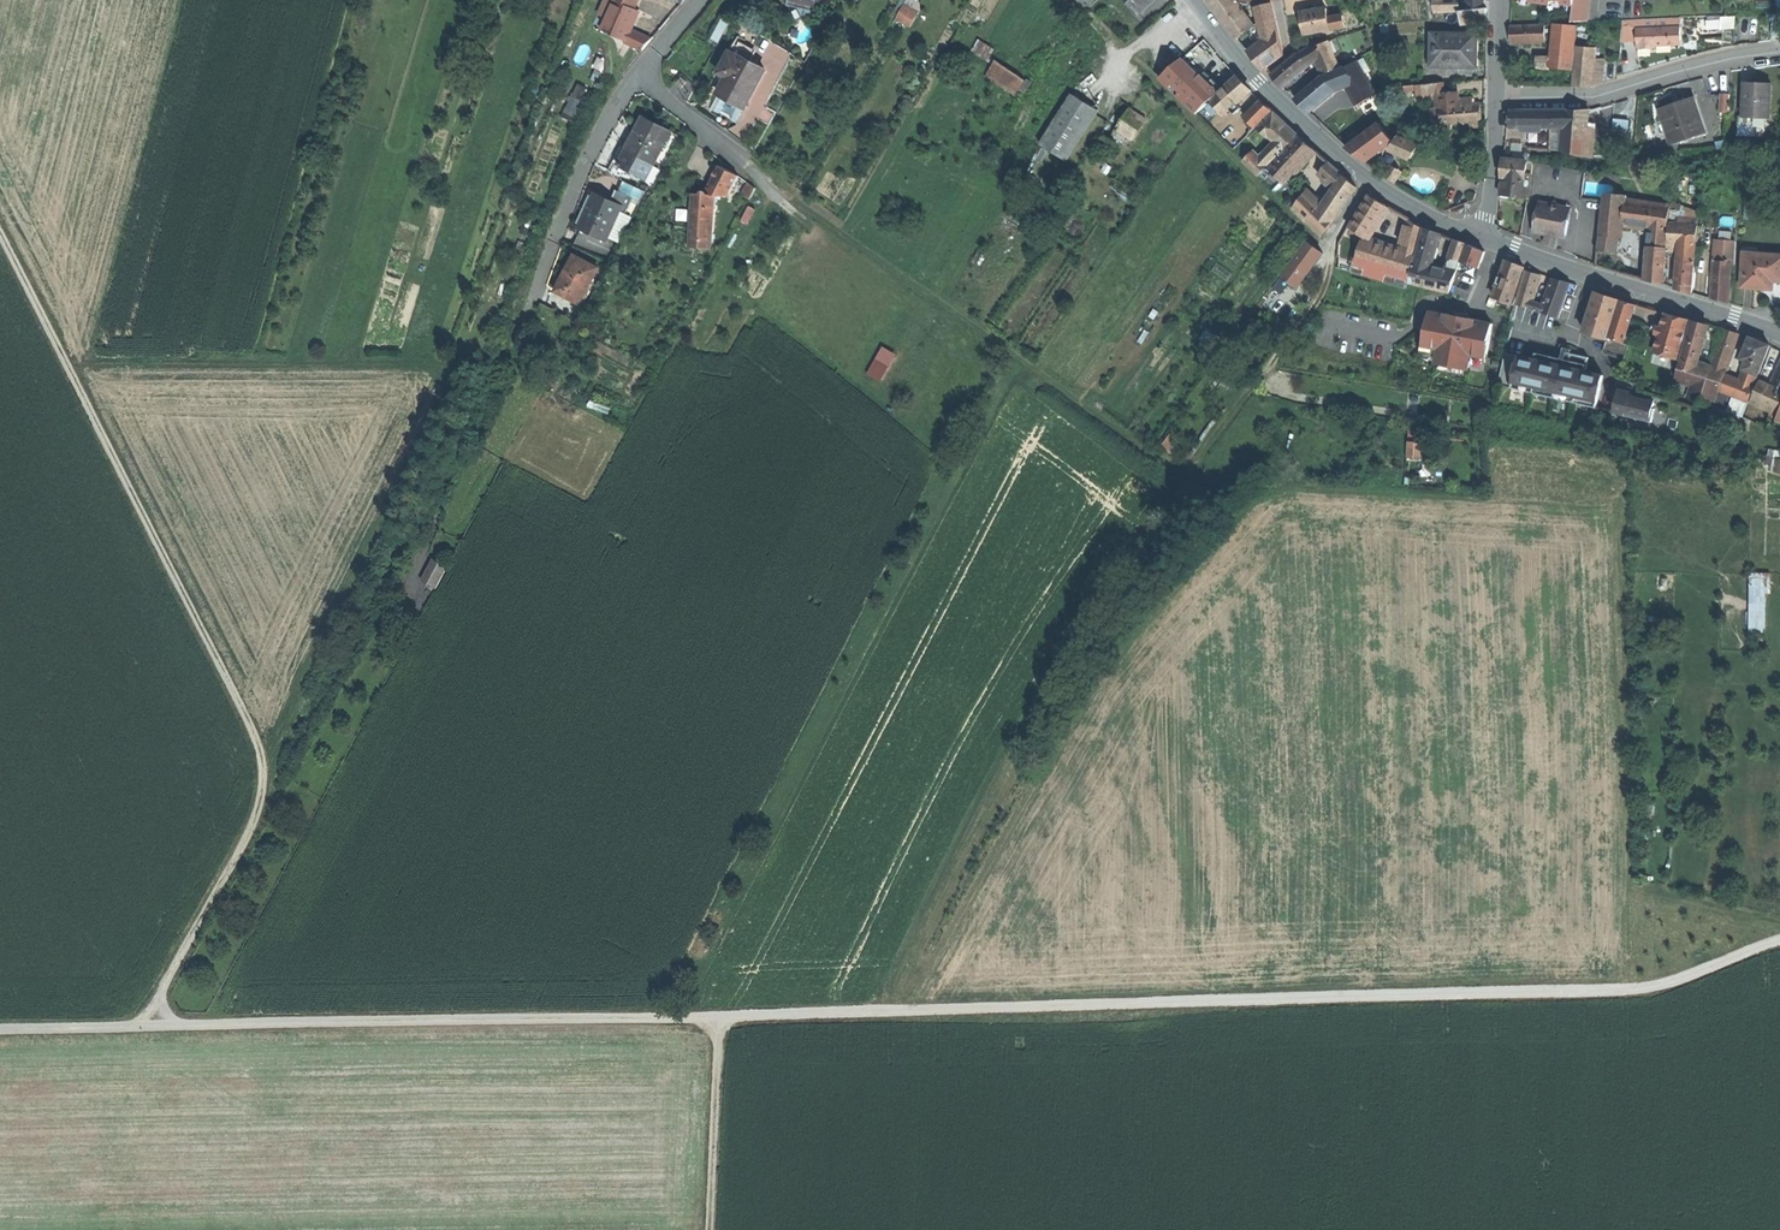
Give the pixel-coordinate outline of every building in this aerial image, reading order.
[(641,51),(651,39),(630,30),(638,11),(635,9),(640,0),(615,0),(601,29),(625,41),(624,43),(641,51)] [(788,9),(802,11),(802,20),(810,21),(811,16),(817,16),(817,10),(824,4),(825,0),(790,0),(788,9)] [(1139,13),(1154,0),(1127,0),(1139,13)] [(1238,0),(1210,0),(1238,38),(1257,24),(1238,0)] [(1459,13),(1459,11),(1459,8),(1456,8),(1456,6),(1443,6),(1443,0),(1431,0),(1432,15),(1459,13)] [(1467,11),(1481,10),(1482,0),(1473,0),(1467,0),(1467,11)] [(1573,6),(1571,21),(1588,20),(1591,0),(1574,0),(1573,6)] [(1278,32),(1272,3),(1266,4),(1258,6),(1262,24),(1272,38),(1266,41),(1250,53),(1257,61),(1264,69),(1284,54),(1278,32)] [(1327,6),(1301,11),(1303,23),(1304,32),(1331,28),(1327,6)] [(897,18),(909,25),(915,14),(903,7),(897,18)] [(1467,11),(1459,11),(1459,13),(1460,26),(1486,24),(1486,9),(1481,10),(1467,11)] [(1737,28),(1737,16),(1708,17),(1709,28),(1737,28)] [(711,38),(720,43),(733,22),(724,17),(711,38)] [(1679,20),(1629,21),(1629,32),(1620,32),(1620,43),(1636,43),(1637,50),(1646,50),(1656,50),(1656,46),(1680,46),(1679,20)] [(1629,21),(1620,21),(1620,32),(1629,32),(1629,21)] [(1262,24),(1266,41),(1272,38),(1262,24)] [(1576,27),(1554,24),(1552,43),(1551,60),(1536,60),(1536,69),(1548,69),(1571,72),(1576,27)] [(1543,25),(1544,26),(1544,44),(1552,43),(1554,24),(1543,25)] [(1510,37),(1511,45),(1544,44),(1544,26),(1510,27),(1510,37)] [(1452,68),(1475,69),(1476,53),(1477,36),(1431,34),(1430,63),(1452,64),(1452,68)] [(987,58),(994,47),(982,38),(974,49),(987,58)] [(1299,53),(1296,55),(1306,68),(1315,60),(1321,75),(1338,68),(1327,42),(1299,53)] [(1595,49),(1576,47),(1573,86),(1592,88),(1592,81),(1594,64),(1595,49)] [(1275,83),(1280,89),(1306,68),(1296,55),(1270,77),(1275,83)] [(767,74),(730,56),(720,77),(728,81),(721,97),(734,103),(748,110),(767,74)] [(1161,77),(1196,112),(1210,99),(1218,92),(1183,58),(1161,77)] [(996,59),(987,75),(1016,92),(1026,77),(996,59)] [(1337,69),(1321,77),(1332,91),(1345,85),(1363,75),(1361,71),(1359,67),(1356,62),(1338,72),(1337,69)] [(1603,65),(1594,64),(1592,81),(1601,82),(1603,65)] [(1243,82),(1237,75),(1218,92),(1210,99),(1221,111),(1225,110),(1228,110),(1250,89),(1243,82)] [(1372,97),(1375,96),(1363,75),(1345,85),(1357,106),(1358,105),(1372,97)] [(1302,107),(1306,113),(1332,91),(1321,77),(1295,99),(1302,107)] [(577,119),(590,87),(578,82),(565,114),(577,119)] [(1435,96),(1440,95),(1439,84),(1411,86),(1412,98),(1435,96)] [(1758,86),(1744,86),(1743,120),(1770,121),(1771,87),(1758,86)] [(1730,110),(1729,92),(1721,93),(1722,111),(1730,110)] [(1097,112),(1071,95),(1039,147),(1065,163),(1097,112)] [(1375,104),(1372,97),(1358,105),(1361,111),(1375,104)] [(1233,149),(1273,110),(1264,101),(1239,125),(1225,110),(1221,111),(1210,99),(1196,112),(1233,149)] [(1438,125),(1449,124),(1448,108),(1471,106),(1470,99),(1446,101),(1446,103),(1440,103),(1436,104),(1438,125)] [(1662,124),(1670,145),(1705,133),(1693,100),(1674,107),(1661,112),(1665,123),(1662,124)] [(1326,101),(1314,111),(1323,121),(1335,111),(1326,101)] [(1337,110),(1341,116),(1350,110),(1343,105),(1337,110)] [(1448,108),(1449,124),(1480,122),(1480,113),(1479,105),(1471,106),(1448,108)] [(1118,127),(1133,138),(1146,119),(1131,109),(1118,127)] [(1275,110),(1260,126),(1276,141),(1284,149),(1300,134),(1287,121),(1275,110)] [(1540,111),(1509,111),(1509,121),(1509,128),(1540,128),(1540,111)] [(1588,111),(1540,111),(1540,128),(1563,128),(1561,144),(1555,142),(1526,140),(1525,149),(1560,152),(1592,159),(1594,129),(1587,128),(1588,111)] [(1368,117),(1372,121),(1377,117),(1373,112),(1368,117)] [(625,150),(653,164),(670,131),(642,117),(633,136),(625,150)] [(1631,131),(1632,119),(1616,117),(1615,128),(1631,131)] [(1356,156),(1363,162),(1390,141),(1378,124),(1345,149),(1356,156)] [(1302,135),(1271,168),(1285,180),(1291,176),(1294,174),(1294,173),(1316,149),(1302,135)] [(1396,137),(1389,150),(1410,160),(1418,147),(1396,137)] [(1269,166),(1284,149),(1276,141),(1261,157),(1254,150),(1244,160),(1260,175),(1269,166)] [(645,179),(653,164),(625,150),(618,165),(645,179)] [(1322,170),(1338,184),(1340,186),(1348,177),(1338,168),(1331,161),(1322,170)] [(1503,161),(1501,178),(1525,180),(1526,174),(1527,163),(1503,161)] [(719,166),(708,192),(716,195),(728,199),(739,176),(729,171),(719,166)] [(1291,178),(1291,176),(1285,180),(1271,168),(1269,166),(1260,175),(1280,194),(1289,186),(1289,183),(1291,180),(1291,178)] [(1383,177),(1394,184),(1401,173),(1391,166),(1383,177)] [(1531,175),(1526,174),(1525,180),(1501,178),(1501,185),(1500,197),(1529,200),(1531,175)] [(1292,206),(1323,236),(1359,186),(1348,177),(1340,186),(1338,184),(1324,204),(1309,189),(1292,206)] [(740,197),(748,202),(755,190),(747,186),(740,197)] [(622,208),(620,212),(625,214),(633,198),(615,189),(609,201),(622,208)] [(716,195),(708,192),(703,196),(691,197),(690,248),(715,249),(716,195)] [(1618,225),(1623,226),(1626,201),(1626,196),(1604,193),(1600,223),(1618,225)] [(622,208),(609,201),(595,194),(587,210),(579,226),(580,227),(605,240),(620,212),(622,208)] [(1350,228),(1366,239),(1385,207),(1369,197),(1350,228)] [(1648,247),(1665,249),(1666,242),(1667,232),(1666,232),(1670,207),(1626,201),(1623,226),(1650,229),(1648,247)] [(1672,202),(1670,211),(1679,212),(1680,206),(1672,202)] [(1567,209),(1538,203),(1532,233),(1537,235),(1542,236),(1546,233),(1557,235),(1565,237),(1569,221),(1565,220),(1567,209)] [(1408,221),(1404,218),(1399,226),(1409,230),(1402,254),(1360,242),(1356,256),(1354,263),(1356,263),(1407,279),(1409,280),(1414,263),(1423,230),(1408,221)] [(1674,219),(1674,225),(1697,227),(1698,221),(1674,219)] [(1614,254),(1618,225),(1600,223),(1597,251),(1605,252),(1614,254)] [(1674,225),(1669,225),(1668,242),(1680,244),(1679,253),(1679,256),(1695,258),(1697,227),(1674,225)] [(616,245),(605,240),(580,227),(572,243),(607,261),(616,245)] [(1432,233),(1423,230),(1414,263),(1431,267),(1439,235),(1432,233)] [(1555,248),(1557,235),(1546,233),(1543,245),(1555,248)] [(1297,287),(1323,253),(1308,241),(1282,276),(1297,287)] [(1455,241),(1450,259),(1459,262),(1466,245),(1455,241)] [(1731,264),(1734,264),(1735,243),(1715,241),(1713,262),(1731,264)] [(1665,252),(1679,253),(1680,244),(1668,242),(1666,242),(1665,249),(1665,252)] [(1467,246),(1462,257),(1477,263),(1480,264),(1484,253),(1475,249),(1467,246)] [(1665,252),(1665,249),(1648,247),(1645,281),(1662,286),(1665,252)] [(1771,291),(1771,283),(1779,283),(1779,258),(1753,256),(1743,255),(1741,288),(1757,290),(1771,291)] [(598,269),(572,256),(563,275),(554,293),(579,306),(598,269)] [(1692,294),(1695,258),(1679,256),(1676,290),(1683,292),(1692,294)] [(1460,263),(1475,268),(1477,263),(1462,257),(1460,263)] [(1450,259),(1446,271),(1455,273),(1459,262),(1450,259)] [(1506,262),(1492,298),(1504,302),(1513,306),(1515,301),(1512,300),(1524,268),(1506,262)] [(1728,305),(1731,264),(1713,262),(1710,300),(1718,302),(1728,305)] [(1404,290),(1407,279),(1356,263),(1353,274),(1404,290)] [(1446,271),(1431,267),(1414,263),(1409,280),(1408,285),(1447,294),(1455,273),(1446,271)] [(1540,277),(1526,272),(1515,305),(1529,310),(1531,303),(1540,277)] [(1543,307),(1531,303),(1529,310),(1558,320),(1566,295),(1570,285),(1558,281),(1552,279),(1543,307)] [(1570,285),(1566,295),(1571,297),(1575,287),(1570,285)] [(1583,333),(1606,341),(1607,339),(1607,338),(1619,302),(1608,298),(1596,294),(1583,333)] [(1492,308),(1495,301),(1488,299),(1486,306),(1492,308)] [(1514,306),(1513,306),(1504,302),(1501,310),(1511,313),(1514,306)] [(1607,338),(1622,343),(1634,307),(1619,302),(1607,338)] [(1484,359),(1490,325),(1463,320),(1461,328),(1454,327),(1455,319),(1427,314),(1421,347),(1436,350),(1433,366),(1465,371),(1468,356),(1484,359)] [(1675,318),(1665,315),(1661,330),(1659,336),(1654,354),(1676,360),(1688,322),(1675,318)] [(1686,341),(1700,346),(1706,328),(1699,325),(1692,323),(1686,341)] [(1712,362),(1727,367),(1738,336),(1731,333),(1723,331),(1712,362)] [(1628,346),(1607,339),(1606,341),(1602,353),(1624,360),(1628,346)] [(1759,343),(1749,339),(1740,361),(1745,363),(1741,374),(1756,380),(1769,347),(1759,343)] [(1694,365),(1700,346),(1686,341),(1673,382),(1692,388),(1699,366),(1694,365)] [(882,381),(899,353),(884,344),(868,372),(882,381)] [(1504,354),(1497,386),(1510,389),(1517,357),(1504,354)] [(1517,357),(1510,389),(1509,390),(1594,410),(1598,394),(1580,389),(1584,373),(1587,359),(1569,355),(1566,369),(1517,357)] [(1727,369),(1727,367),(1712,362),(1710,370),(1699,366),(1692,388),(1688,401),(1713,410),(1714,408),(1718,395),(1727,369)] [(1770,385),(1779,390),(1779,365),(1770,385)] [(1746,406),(1756,380),(1741,374),(1727,369),(1718,395),(1728,399),(1733,401),(1746,406)] [(1602,377),(1584,373),(1580,389),(1598,394),(1602,377)] [(1775,417),(1779,406),(1779,390),(1770,385),(1768,389),(1758,384),(1748,404),(1775,417)] [(1652,410),(1653,404),(1628,398),(1628,394),(1617,392),(1612,414),(1624,416),(1624,417),(1650,424),(1653,410),(1652,410)] [(1723,412),(1728,399),(1718,395),(1714,408),(1723,412)] [(1740,419),(1746,406),(1733,401),(1728,414),(1740,419)] [(1405,443),(1404,456),(1417,457),(1418,444),(1405,443)] [(1770,449),(1768,468),(1779,469),(1779,450),(1770,449)] [(433,557),(423,580),(439,587),(449,565),(433,557)] [(1751,574),(1751,627),(1766,628),(1766,589),(1771,589),(1771,574),(1751,574)]
